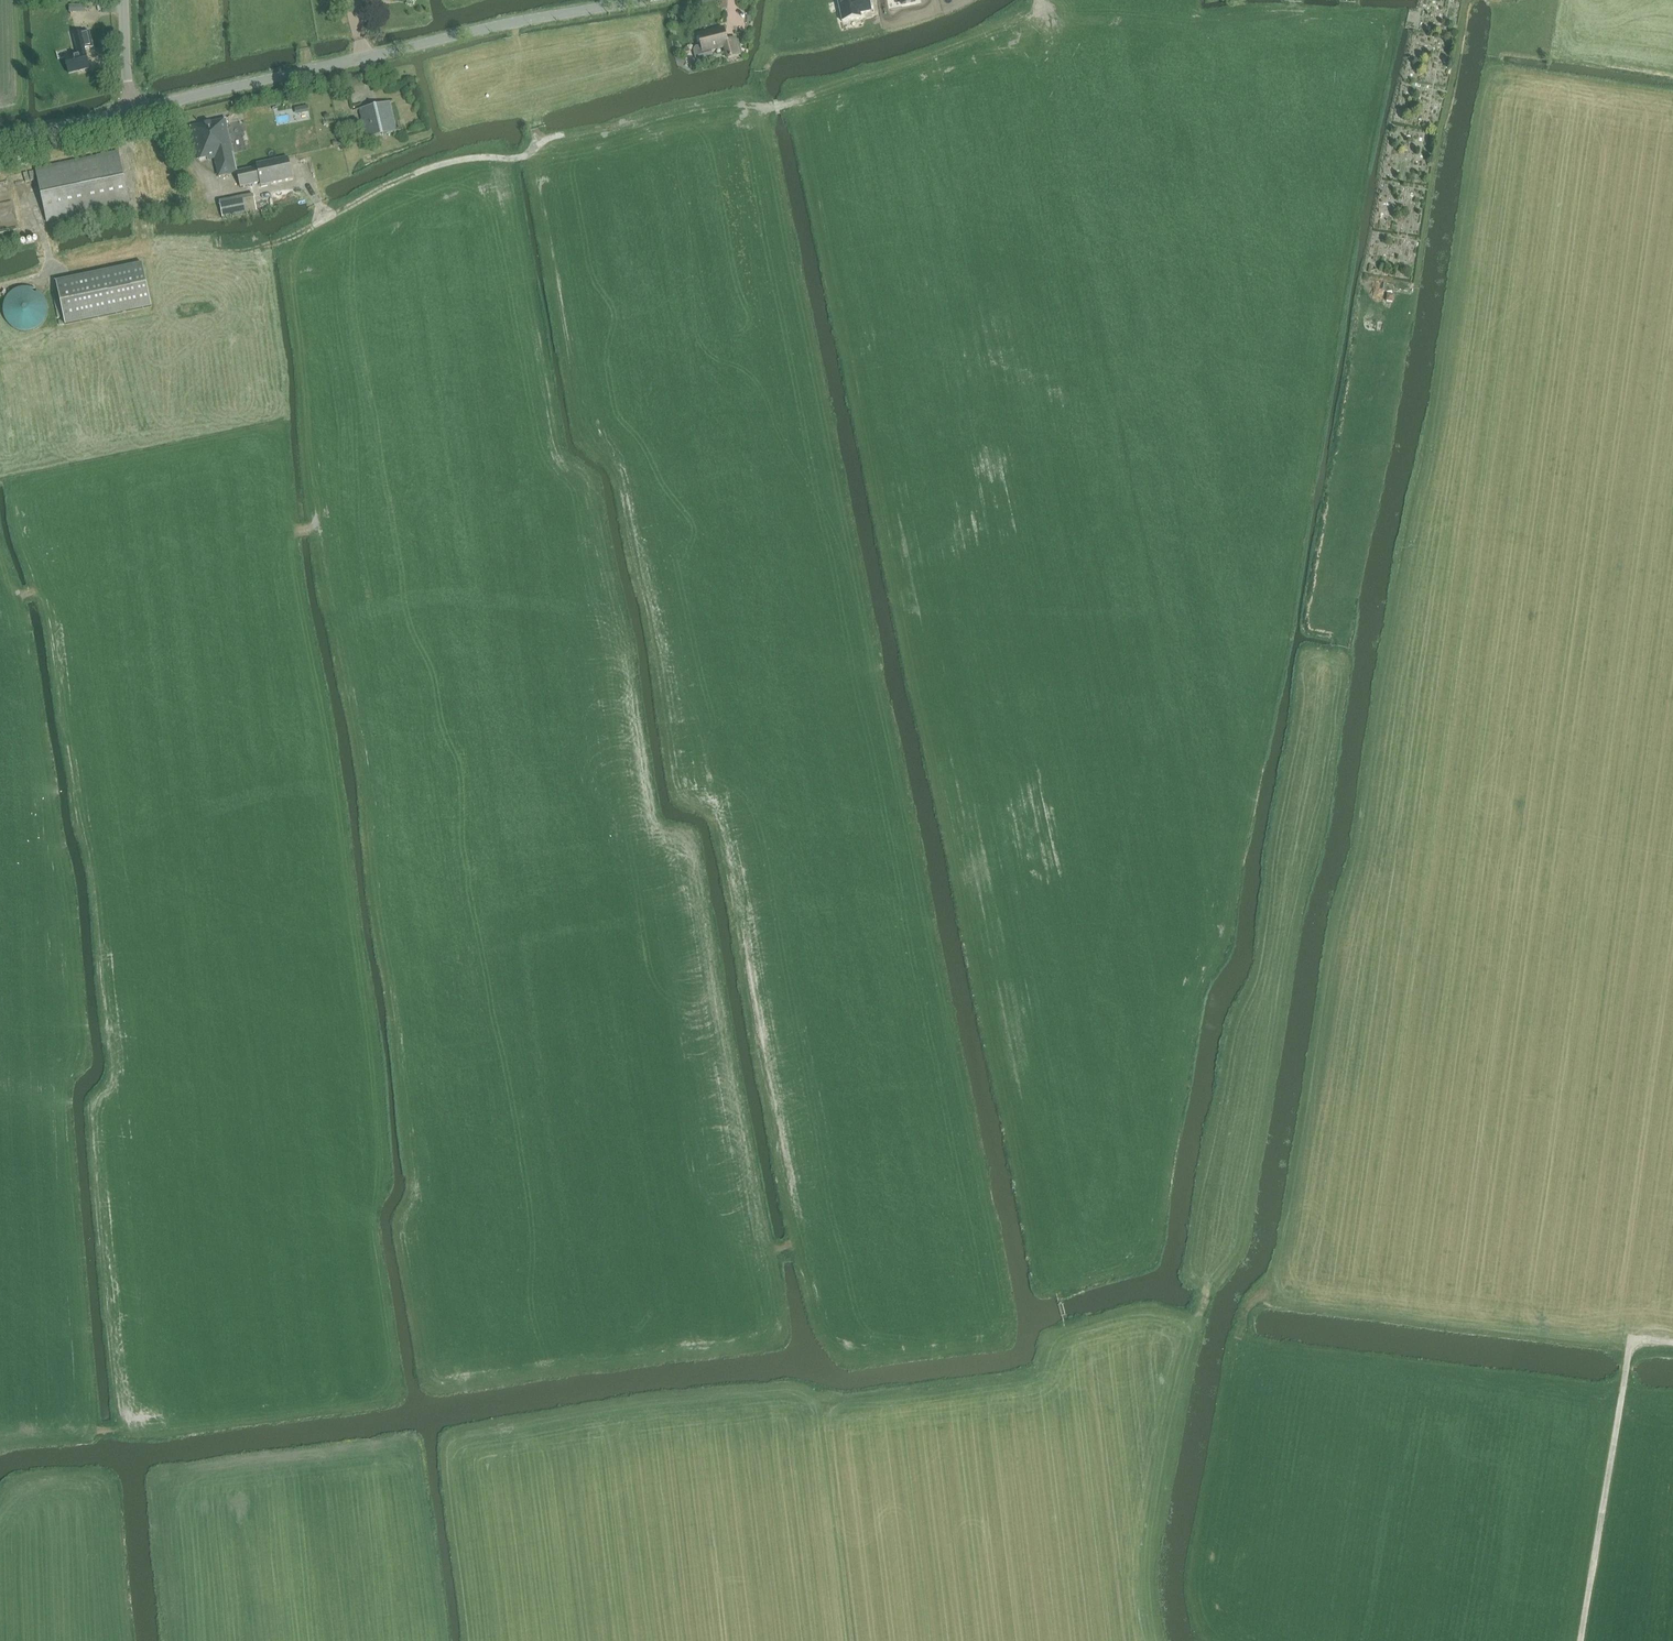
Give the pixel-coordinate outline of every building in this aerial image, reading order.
[(867,0),(835,0),(839,21),(858,17),(857,13),(869,11),(867,0)] [(75,33),(87,32),(86,25),(74,26),(75,33)] [(711,51),(725,47),(728,58),(739,56),(734,39),(726,41),(723,29),(698,36),(701,46),(696,47),(694,51),(696,58),(699,60),(713,57),(711,51)] [(74,37),(79,54),(65,58),(68,74),(90,68),(85,50),(93,48),(89,33),(74,37)] [(367,139),(397,132),(390,102),(360,109),(367,139)] [(226,119),(191,127),(198,160),(206,158),(206,160),(215,159),(219,177),(232,174),(237,177),(240,187),(259,183),(260,186),(292,179),(288,157),(255,164),(256,168),(237,172),(226,119)] [(129,206),(117,152),(35,169),(46,223),(129,206)] [(198,176),(206,182),(211,174),(204,169),(198,176)] [(257,212),(257,209),(254,198),(254,195),(219,201),(223,218),(257,212)] [(16,222),(12,210),(0,213),(0,226),(16,222)] [(143,263),(57,282),(66,325),(152,307),(143,263)] [(38,328),(40,326),(41,325),(43,324),(44,322),(45,320),(46,319),(47,317),(47,315),(48,313),(48,311),(48,309),(48,307),(47,306),(47,304),(46,302),(46,300),(45,298),(44,297),(43,295),(41,294),(40,292),(38,291),(37,290),(35,289),(33,289),(31,288),(29,288),(27,287),(26,287),(24,287),(22,288),(20,288),(18,289),(16,289),(14,290),(13,291),(11,293),(10,294),(9,295),(7,297),(6,299),(6,300),(5,302),(4,304),(4,306),(4,308),(4,310),(4,312),(4,313),(4,315),(5,317),(6,319),(7,321),(8,322),(9,324),(10,325),(12,327),(13,328),(15,329),(16,330),(18,330),(20,331),(22,331),(24,332),(26,332),(28,332),(30,331),(32,331),(33,330),(35,330),(37,329),(38,328)]
